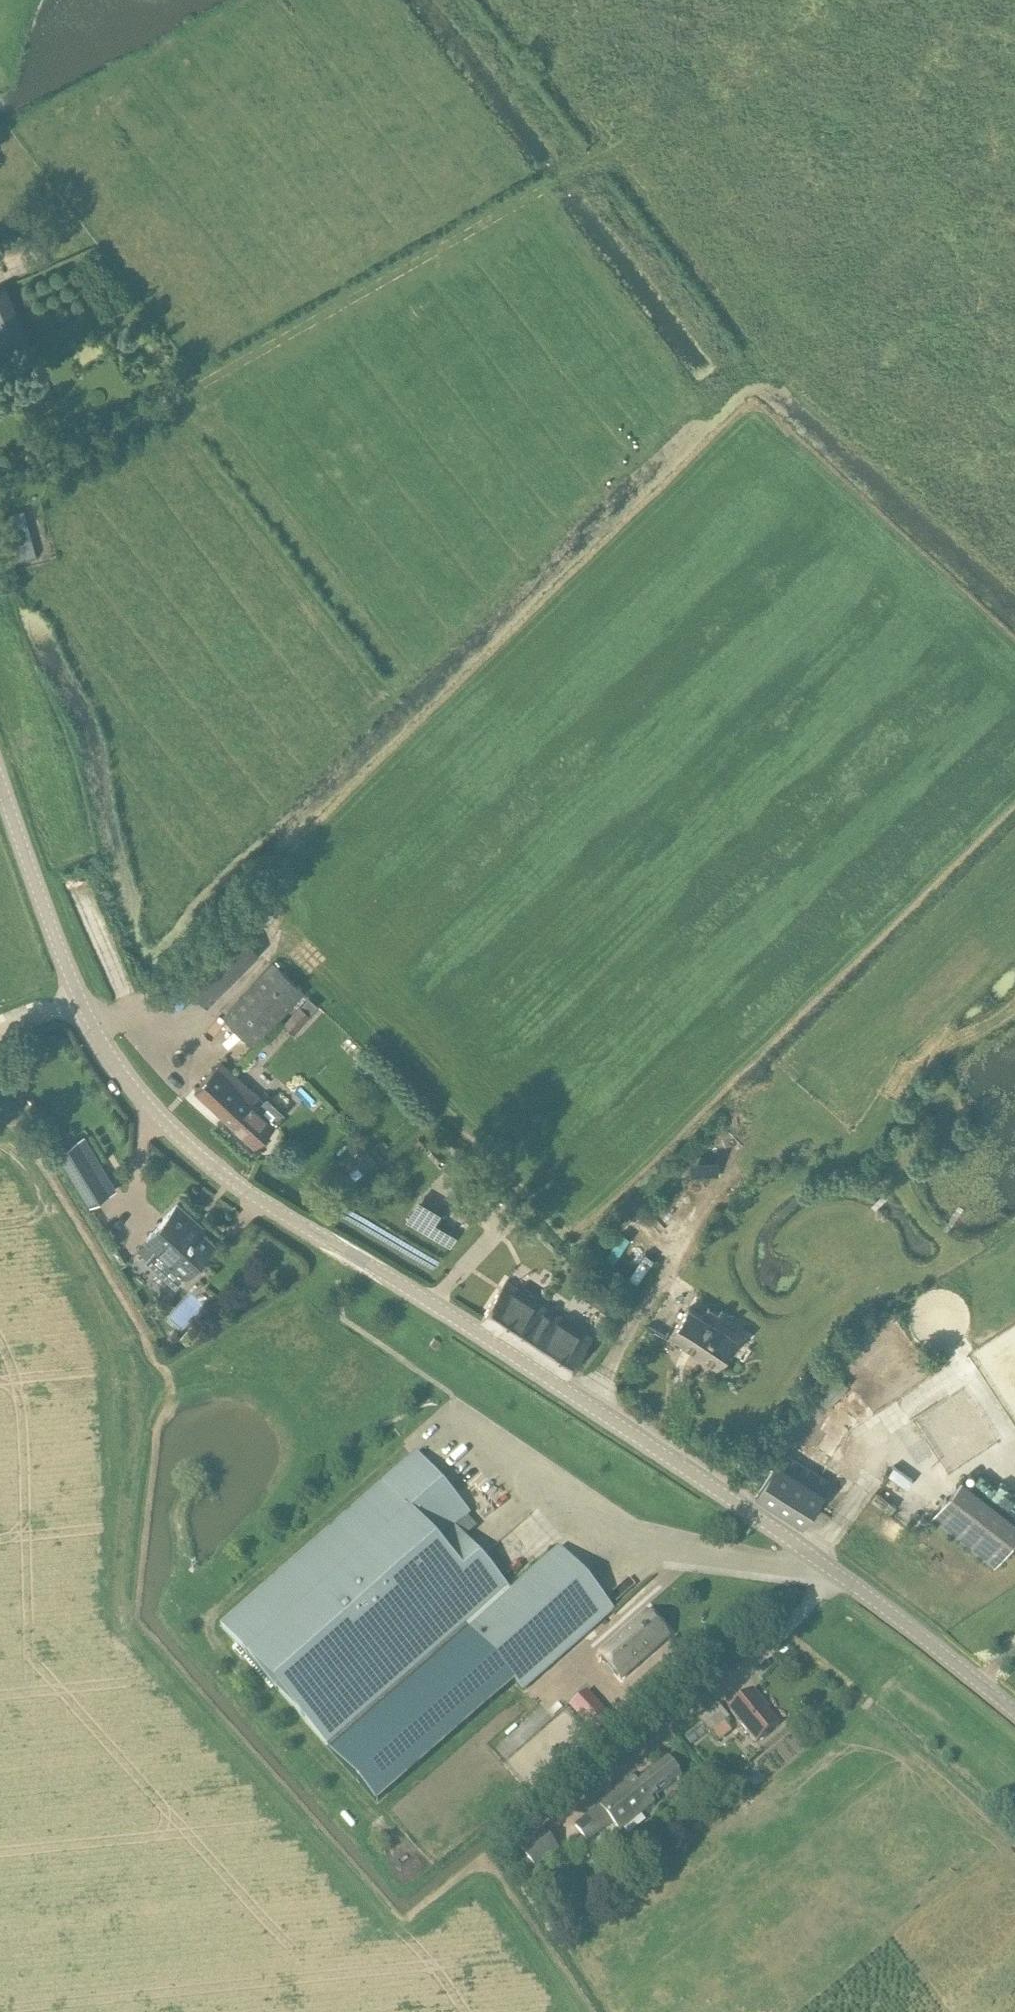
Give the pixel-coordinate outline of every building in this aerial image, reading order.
[(32,344),(7,283),(0,286),(0,357),(32,344)] [(19,563),(37,557),(24,509),(5,515),(19,563)] [(226,921),(189,958),(175,972),(207,1003),(258,952),(226,921)] [(224,1016),(253,1044),(304,991),(276,963),(224,1016)] [(299,1004),(283,1023),(295,1034),(311,1015),(310,1014),(318,1005),(309,997),(301,1006),(299,1004)] [(220,1061),(208,1075),(194,1090),(232,1125),(233,1124),(256,1145),(274,1125),(256,1108),(263,1101),(258,1096),(257,1096),(220,1061)] [(78,1140),(59,1151),(91,1205),(110,1194),(78,1140)] [(419,1203),(407,1223),(447,1247),(453,1237),(432,1226),(439,1215),(419,1203)] [(177,1204),(164,1218),(147,1237),(148,1238),(139,1249),(174,1281),(184,1270),(187,1273),(214,1242),(190,1221),(193,1218),(177,1204)] [(598,1257),(611,1265),(629,1240),(617,1231),(598,1257)] [(637,1283),(647,1257),(637,1253),(627,1279),(637,1283)] [(503,1285),(493,1301),(482,1318),(568,1375),(593,1336),(526,1292),(523,1298),(503,1285)] [(714,1363),(718,1365),(729,1349),(735,1339),(688,1308),(671,1335),(705,1356),(705,1359),(712,1364),(714,1363)] [(992,1449),(970,1477),(1014,1511),(1014,1468),(992,1449)] [(469,1514),(415,1451),(220,1623),(327,1745),(464,1624),(508,1586),(456,1526),(469,1514)] [(783,1452),(766,1479),(756,1496),(803,1526),(831,1482),(783,1452)] [(963,1479),(931,1519),(993,1568),(1014,1540),(1014,1521),(963,1479)] [(464,1624),(327,1745),(377,1803),(515,1682),(522,1690),(599,1623),(614,1609),(560,1549),(513,1591),(469,1629),(464,1624)] [(647,1611),(599,1654),(621,1679),(670,1636),(647,1611)] [(591,1729),(608,1713),(583,1684),(565,1700),(591,1729)] [(730,1710),(756,1742),(779,1724),(767,1709),(769,1708),(754,1690),(730,1710)] [(718,1704),(698,1720),(710,1734),(713,1732),(720,1741),(733,1731),(725,1722),(730,1718),(718,1704)] [(700,1724),(685,1737),(692,1745),(707,1732),(700,1724)] [(681,1776),(679,1774),(667,1759),(637,1783),(634,1779),(576,1826),(587,1841),(611,1821),(620,1832),(655,1804),(651,1800),(681,1776)] [(720,1766),(711,1773),(718,1783),(728,1775),(720,1766)] [(542,1830),(527,1842),(520,1847),(537,1868),(559,1850),(542,1830)]
